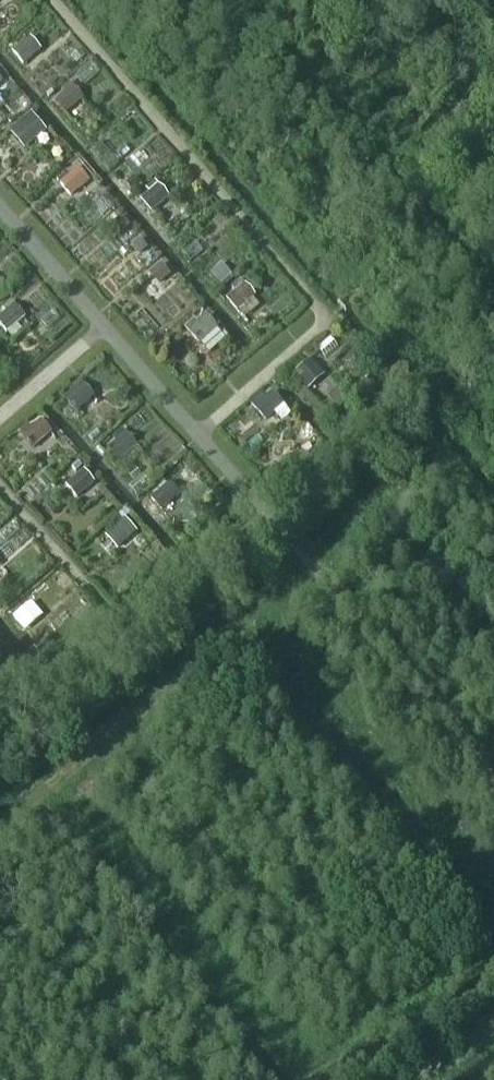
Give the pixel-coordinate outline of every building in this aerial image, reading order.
[(23,65),(41,50),(30,37),(12,52),(23,65)] [(65,114),(83,99),(68,82),(62,88),(65,92),(54,102),(65,114)] [(24,149),(46,131),(31,112),(9,130),(24,149)] [(71,196),(88,181),(77,168),(69,175),(65,171),(57,179),(71,196)] [(151,213),(169,197),(154,180),(145,188),(148,192),(139,200),(151,213)] [(116,212),(105,221),(117,234),(128,225),(116,212)] [(219,285),(231,275),(220,263),(209,273),(219,285)] [(159,264),(149,273),(158,285),(168,276),(159,264)] [(244,283),(243,284),(240,280),(231,287),(235,291),(226,299),(237,312),(255,296),(244,283)] [(26,317),(14,304),(0,316),(0,325),(7,333),(26,317)] [(199,345),(218,329),(206,315),(197,323),(194,319),(184,328),(199,345)] [(304,388),(322,372),(310,357),(291,373),(304,388)] [(75,412),(94,396),(79,380),(69,388),(72,392),(64,399),(75,412)] [(266,421),(284,405),(272,391),(263,399),(260,395),(250,403),(266,421)] [(33,449),(52,433),(40,419),(22,435),(33,449)] [(118,462),(137,446),(122,428),(111,437),(115,441),(107,448),(118,462)] [(77,498),(94,483),(83,470),(66,485),(77,498)] [(161,512),(180,495),(169,482),(149,499),(161,512)] [(286,496),(291,492),(285,485),(280,490),(286,496)] [(124,519),(105,537),(118,551),(136,533),(124,519)] [(25,630),(42,614),(31,602),(13,617),(25,630)]
